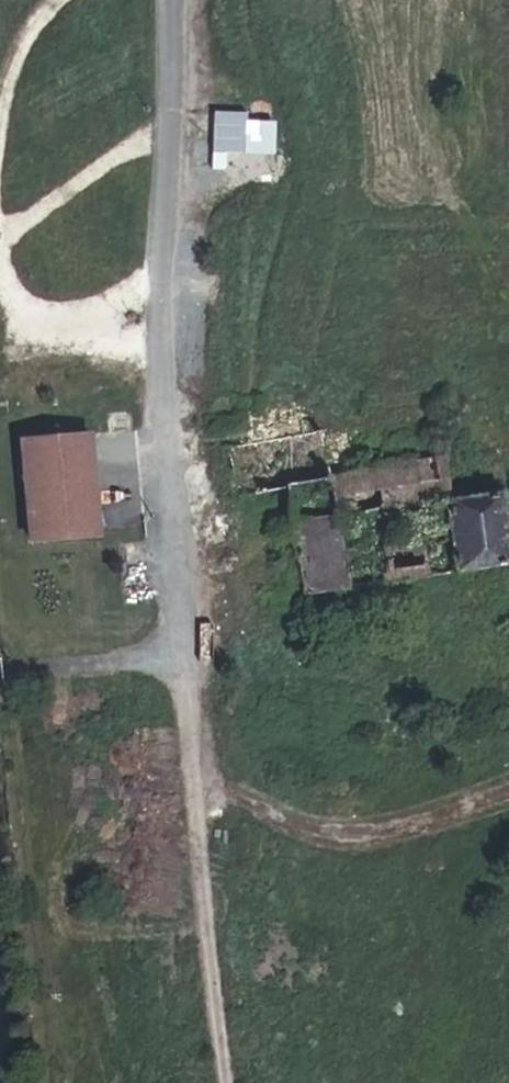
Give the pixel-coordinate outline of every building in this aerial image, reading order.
[(247,152),(250,109),(216,107),(213,150),(247,152)] [(100,546),(93,432),(15,442),(32,554),(100,546)] [(207,495),(314,480),(309,434),(200,446),(207,495)] [(267,594),(496,569),(485,500),(281,526),(286,575),(266,578),(267,594)]
